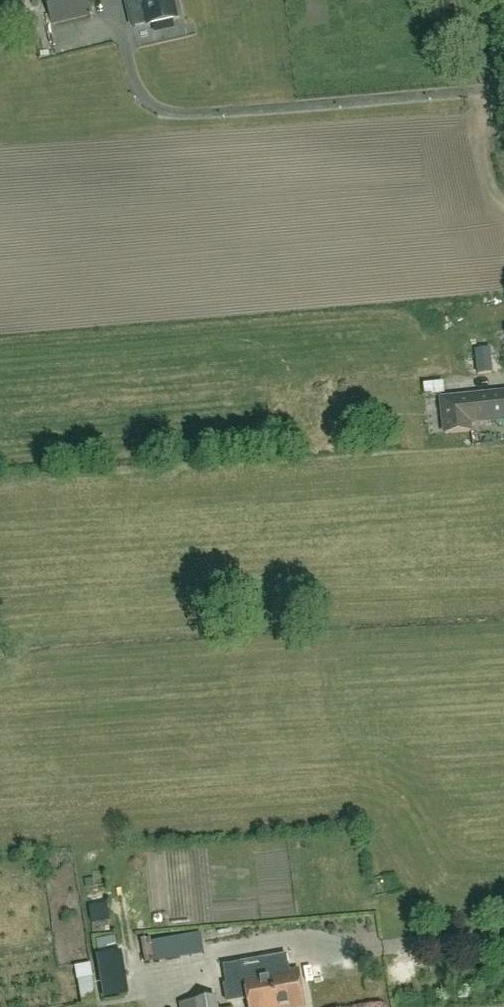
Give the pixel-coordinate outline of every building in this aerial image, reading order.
[(92,14),(90,0),(46,0),(52,24),(92,14)] [(175,14),(172,0),(141,0),(142,3),(143,2),(148,25),(176,19),(175,14)] [(495,314),(503,315),(503,304),(495,304),(495,314)] [(483,372),(496,358),(484,347),(471,360),(483,372)] [(438,404),(441,436),(474,433),(473,423),(503,420),(503,393),(437,400),(438,404)] [(205,954),(201,934),(164,941),(167,961),(205,954)] [(221,967),(226,993),(223,993),(225,1003),(247,999),(249,1006),(305,1006),(299,970),(289,971),(287,958),(287,956),(269,959),(270,961),(264,962),(264,960),(257,961),(221,967)] [(82,981),(85,1005),(100,1003),(97,979),(82,981)] [(217,997),(180,1004),(180,1006),(219,1006),(217,997)]
